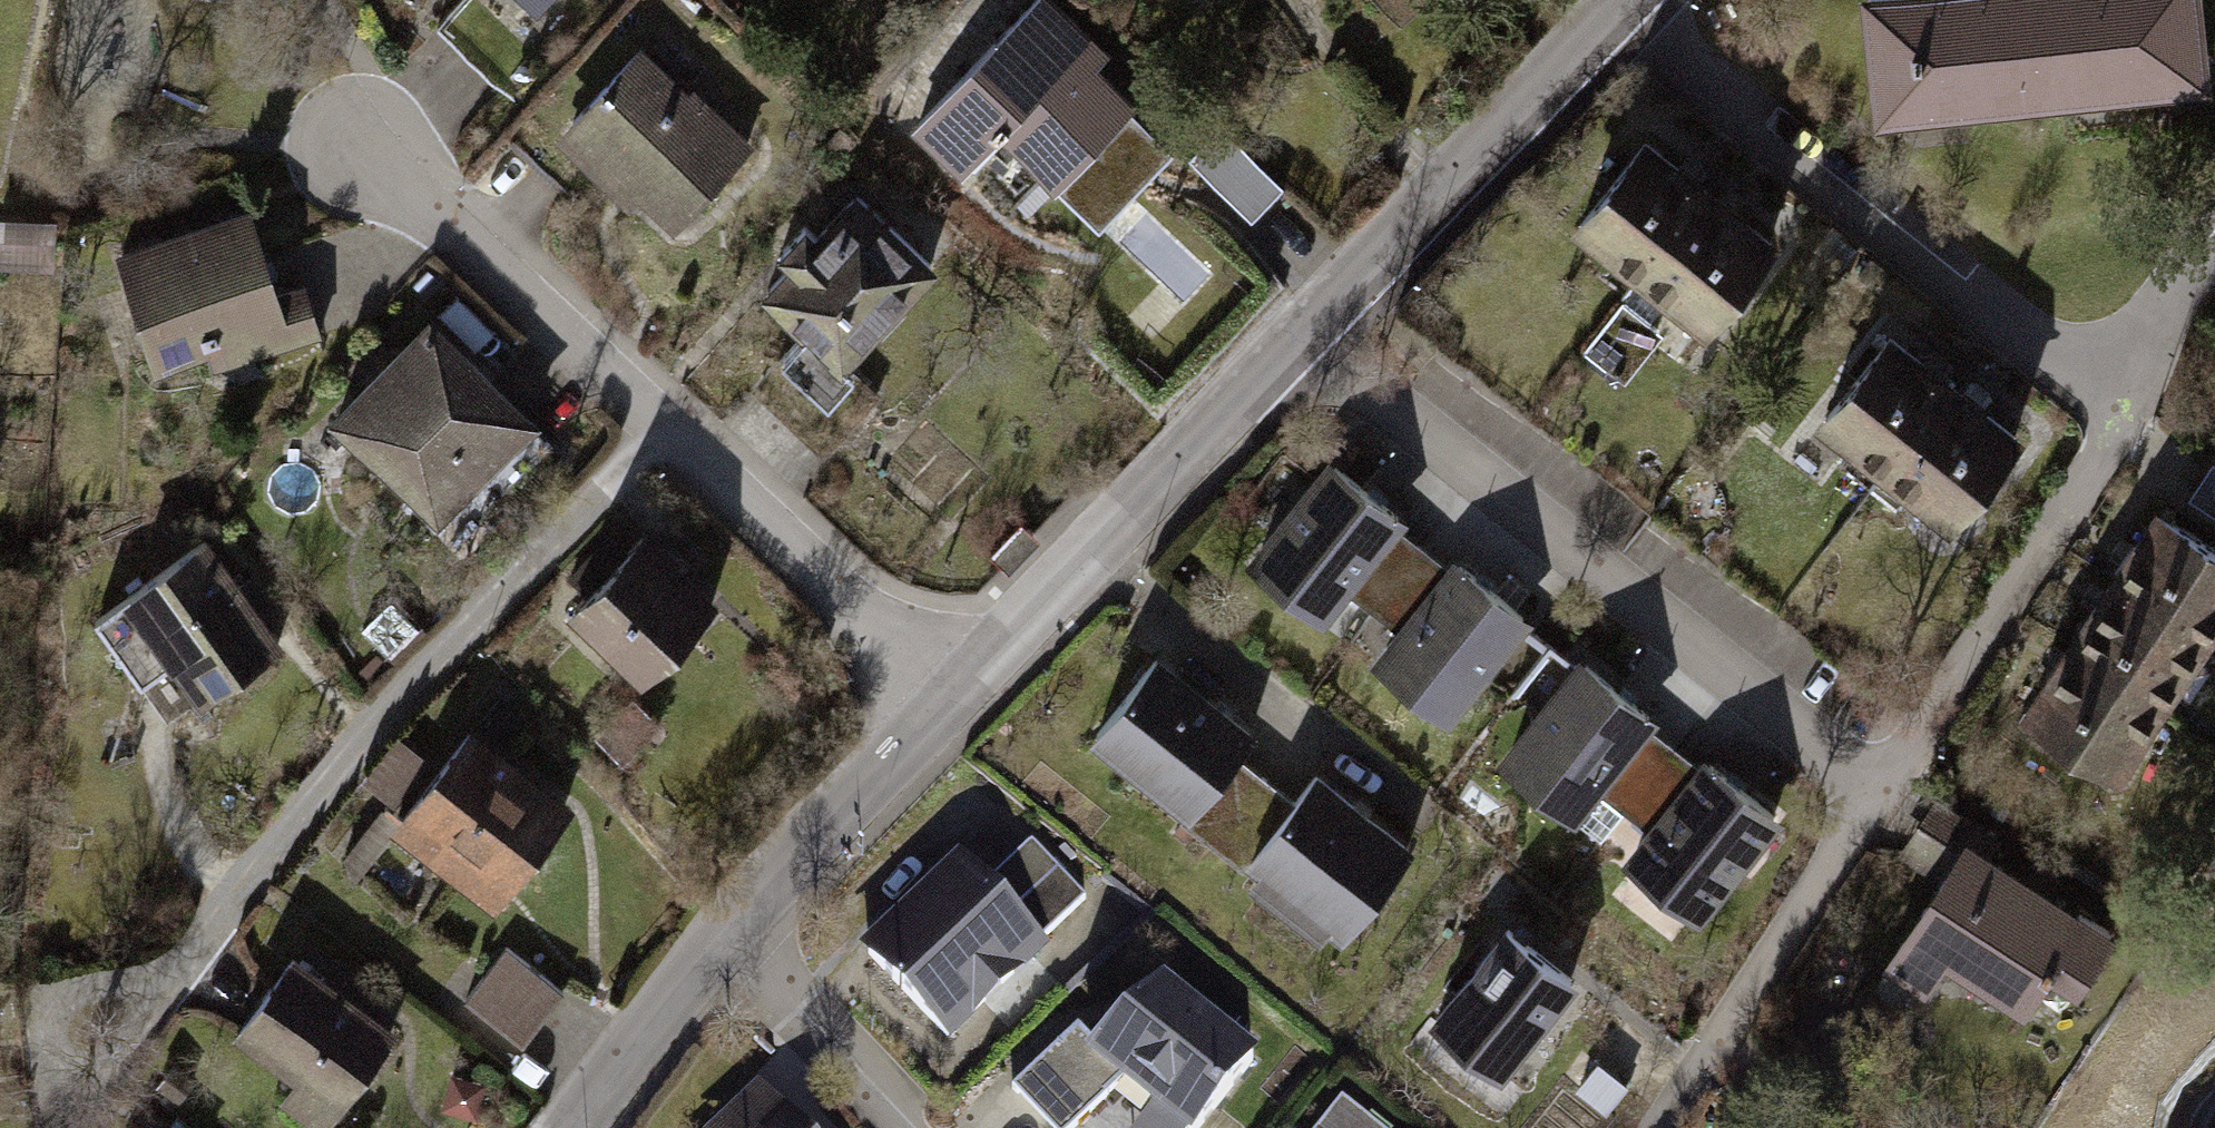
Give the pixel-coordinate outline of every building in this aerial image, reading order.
[(542,15),(557,0),(526,0),(542,15)] [(925,135),(982,187),(1025,140),(1119,224),(1192,144),(1105,65),(1120,48),(1067,0),(1049,0),(925,135)] [(1903,119),(2214,84),(2214,0),(1890,0),(1903,119)] [(654,34),(568,126),(691,240),(777,148),(654,34)] [(1713,175),(1648,122),(1568,219),(1632,272),(1713,175)] [(1231,126),(1200,160),(1260,215),(1291,182),(1231,126)] [(1787,234),(1719,179),(1640,276),(1709,331),(1787,234)] [(871,185),(775,288),(825,334),(800,360),(847,404),(880,370),(867,358),(956,264),(871,185)] [(263,207),(129,248),(168,375),(303,334),(263,207)] [(1,219),(0,258),(0,266),(58,268),(59,221),(1,219)] [(442,316),(343,420),(454,526),(553,421),(442,316)] [(1975,383),(1910,330),(1830,427),(1895,480),(1975,383)] [(2049,442),(1981,387),(1903,484),(1971,539),(2049,442)] [(1345,454),(1257,559),(1334,624),(1422,519),(1345,454)] [(2181,511),(2140,576),(2214,623),(2214,533),(2181,511)] [(567,604),(638,677),(714,602),(643,530),(567,604)] [(226,715),(218,703),(297,653),(224,539),(102,617),(182,746),(201,747),(219,743),(223,728),(226,715)] [(1466,551),(1378,656),(1456,721),(1544,616),(1466,551)] [(2140,581),(2099,646),(2213,717),(2214,714),(2214,628),(2140,581)] [(1152,651),(1085,731),(1181,811),(1248,731),(1152,651)] [(2212,722),(2097,651),(2056,716),(2171,787),(2212,722)] [(1590,652),(1501,757),(1579,822),(1667,717),(1590,652)] [(410,823),(513,907),(590,813),(488,729),(410,823)] [(375,777),(406,798),(436,754),(405,733),(375,777)] [(1728,755),(1640,860),(1717,924),(1805,819),(1728,755)] [(1316,766),(1238,859),(1334,939),(1412,846),(1316,766)] [(2156,935),(1946,806),(1915,856),(1960,883),(1904,974),(1952,1004),(1971,973),(2061,1029),(2087,987),(2114,1004),(2156,935)] [(968,856),(868,951),(954,1041),(1054,946),(968,856)] [(1524,914),(1436,1019),(1514,1083),(1602,978),(1524,914)] [(244,1038),(302,1082),(282,1109),(308,1127),(341,1127),(412,1034),(307,954),(244,1038)] [(482,995),(535,1041),(571,1001),(518,955),(482,995)] [(1108,1054),(1167,1105),(1147,1127),(1224,1127),(1276,1068),(1174,979),(1108,1054)] [(502,1087),(463,1072),(449,1108),(488,1123),(502,1087)] [(772,1083),(722,1127),(812,1127),(772,1083)]
